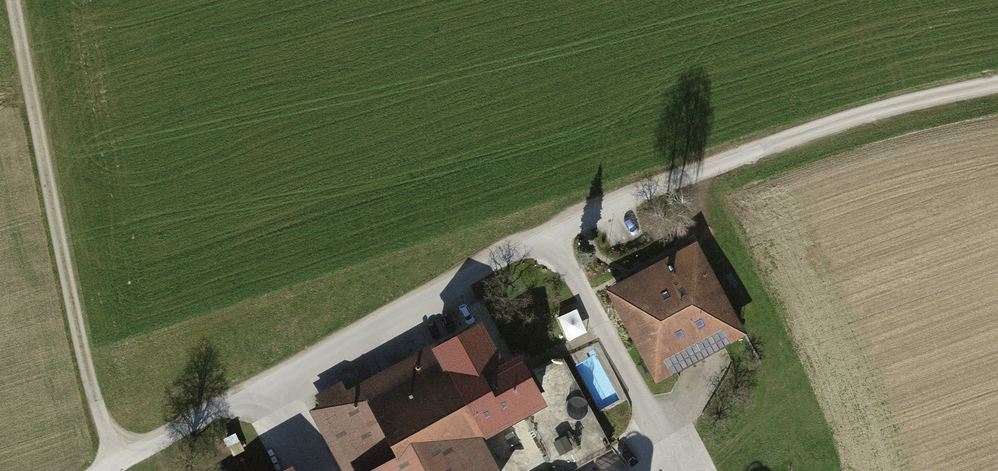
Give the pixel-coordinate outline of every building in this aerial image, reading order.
[(698,243),(607,290),(657,384),(747,337),(698,243)] [(579,307),(562,313),(571,335),(588,329),(579,307)] [(313,414),(346,470),(480,470),(467,448),(546,404),(527,371),(522,361),(505,371),(477,322),(349,393),(342,381),(318,395),(324,407),(313,414)] [(546,457),(523,470),(555,470),(546,457)]
